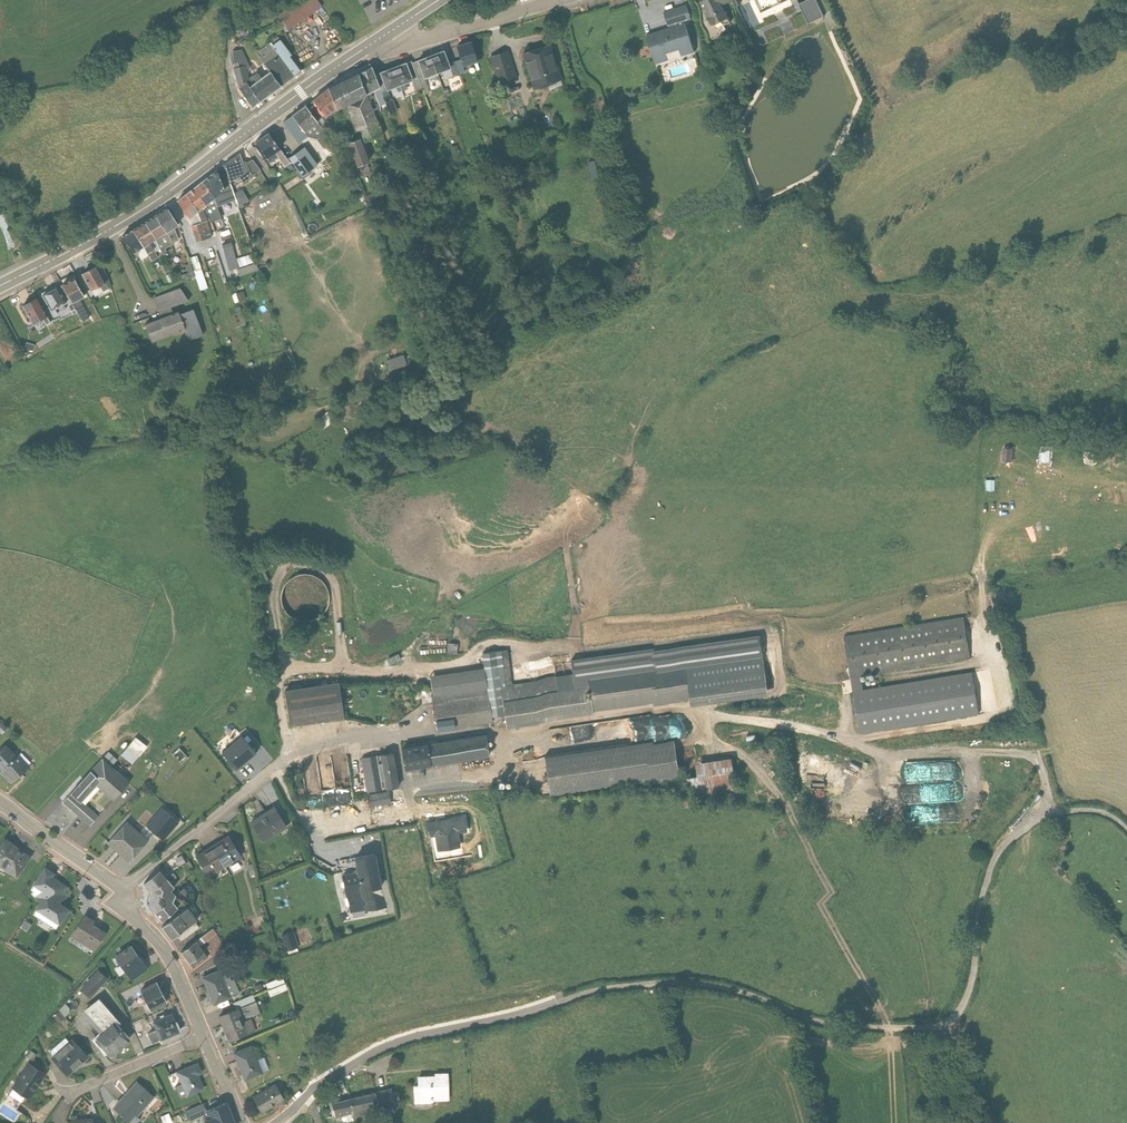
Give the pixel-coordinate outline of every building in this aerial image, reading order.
[(690,12),(703,39),(719,31),(713,18),(723,12),(719,5),(717,0),(713,0),(706,3),(690,12)] [(738,4),(742,2),(746,10),(765,1),(770,13),(779,9),(775,0),(737,0),(738,4)] [(280,26),(290,41),(327,15),(317,1),(280,26)] [(804,10),(790,17),(799,36),(814,29),(804,10)] [(676,16),(654,24),(659,40),(675,34),(682,32),(676,16)] [(685,65),(675,34),(659,40),(637,48),(646,77),(685,65)] [(283,50),(261,64),(274,83),(284,98),(306,85),(283,50)] [(462,57),(469,77),(483,73),(477,53),(462,57)] [(528,64),(539,102),(568,93),(558,56),(528,64)] [(238,80),(244,99),(251,93),(248,83),(255,79),(245,61),(238,62),(238,80)] [(435,67),(442,85),(457,79),(450,61),(435,67)] [(523,88),(515,61),(495,68),(504,94),(523,88)] [(423,71),(430,90),(442,85),(435,67),(423,71)] [(411,73),(398,78),(405,98),(419,92),(411,73)] [(384,84),(392,103),(405,98),(398,78),(384,84)] [(363,86),(372,107),(387,100),(376,79),(363,86)] [(255,98),(264,113),(284,98),(274,83),(255,98)] [(387,144),(372,107),(363,86),(332,101),(342,122),(351,116),(361,143),(366,141),(370,151),(387,144)] [(465,86),(453,90),(458,103),(470,99),(465,86)] [(264,113),(255,98),(251,93),(244,99),(257,119),(264,113)] [(332,101),(318,112),(330,130),(342,122),(332,101)] [(310,118),(297,127),(309,144),(322,135),(310,118)] [(272,146),(260,155),(273,171),(284,162),(272,146)] [(363,178),(374,174),(365,150),(354,154),(363,178)] [(309,158),(293,170),(307,189),(322,178),(309,158)] [(247,175),(244,165),(228,178),(235,195),(244,190),(249,196),(265,183),(258,172),(247,175)] [(220,184),(205,196),(218,213),(227,204),(220,184)] [(205,196),(199,201),(211,218),(218,213),(205,196)] [(199,201),(190,207),(203,224),(211,218),(199,201)] [(190,207),(178,216),(191,233),(203,224),(190,207)] [(172,223),(159,230),(176,258),(183,254),(177,243),(182,240),(172,223)] [(203,224),(191,233),(199,258),(216,252),(203,224)] [(159,230),(148,237),(165,265),(176,258),(159,230)] [(136,244),(146,262),(152,272),(165,265),(148,237),(136,244)] [(125,250),(136,268),(146,262),(136,244),(125,250)] [(238,255),(229,258),(237,284),(244,282),(246,290),(266,284),(260,267),(244,272),(238,255)] [(99,282),(85,290),(95,307),(108,299),(99,282)] [(64,302),(74,321),(87,314),(77,295),(64,302)] [(187,300),(160,312),(166,328),(194,316),(187,300)] [(61,304),(45,313),(54,330),(71,320),(61,304)] [(39,316),(25,323),(35,342),(49,334),(39,316)] [(149,340),(156,358),(190,344),(183,326),(149,340)] [(396,376),(400,386),(415,381),(411,371),(396,376)] [(312,593),(302,595),(295,599),(290,604),(287,612),(288,624),(291,632),(298,638),(306,641),(313,642),(321,640),(328,635),(333,629),(336,620),(335,612),(330,602),(320,595),(312,593)] [(954,632),(839,651),(846,693),(961,675),(954,632)] [(520,702),(517,683),(492,686),(498,735),(512,734),(514,747),(759,716),(754,676),(596,696),(597,706),(584,707),(582,694),(520,702)] [(492,686),(437,693),(444,750),(499,743),(498,735),(492,686)] [(846,712),(854,755),(975,734),(966,692),(846,712)] [(345,704),(290,712),(295,744),(350,737),(345,704)] [(493,754),(435,764),(439,787),(497,777),(493,754)] [(663,761),(552,777),(557,816),(669,798),(663,761)] [(435,764),(408,768),(413,791),(439,787),(435,764)] [(405,805),(398,770),(366,776),(373,811),(405,805)] [(0,779),(0,793),(3,797),(1,799),(12,810),(32,791),(20,779),(18,781),(8,771),(0,779)] [(132,802),(105,779),(65,825),(93,848),(101,838),(88,827),(102,810),(116,822),(132,802)] [(723,782),(688,788),(694,819),(729,814),(723,782)] [(373,815),(375,827),(396,823),(394,812),(373,815)] [(291,847),(278,825),(254,840),(268,862),(291,847)] [(181,842),(166,828),(151,846),(166,859),(181,842)] [(471,834),(431,841),(434,856),(441,855),(443,869),(466,865),(464,852),(474,851),(471,834)] [(151,860),(130,842),(110,865),(131,883),(151,860)] [(234,856),(216,866),(228,887),(246,876),(234,856)] [(7,864),(0,875),(0,893),(18,904),(33,880),(7,864)] [(228,887),(216,866),(199,876),(211,897),(228,887)] [(386,906),(382,874),(360,877),(361,891),(356,892),(346,893),(348,911),(386,906)] [(171,898),(164,889),(148,903),(155,912),(171,898)] [(69,909),(46,894),(33,914),(57,929),(69,909)] [(179,906),(171,898),(155,912),(162,920),(179,906)] [(188,907),(162,926),(171,939),(178,934),(182,939),(199,926),(195,921),(197,919),(188,907)] [(106,932),(82,917),(70,935),(94,951),(106,932)] [(283,934),(290,953),(302,948),(295,929),(283,934)] [(203,952),(196,940),(180,952),(189,963),(203,952)] [(149,968),(131,943),(114,955),(132,980),(149,968)] [(207,957),(203,952),(189,963),(193,968),(207,957)] [(108,979),(98,969),(80,988),(90,997),(108,979)] [(232,997),(219,969),(201,977),(214,1005),(232,997)] [(168,1002),(157,980),(140,988),(151,1010),(168,1002)] [(287,983),(271,988),(273,993),(289,988),(287,983)] [(123,1021),(99,995),(82,1011),(102,1033),(115,1020),(119,1025),(123,1021)] [(261,1013),(256,1001),(219,1015),(229,1040),(256,1030),(250,1017),(261,1013)] [(179,1031),(171,1012),(151,1021),(160,1040),(179,1031)] [(115,1020),(102,1033),(94,1039),(110,1057),(131,1037),(119,1025),(115,1020)] [(138,1031),(146,1030),(145,1021),(136,1023),(138,1031)] [(89,1057),(72,1038),(50,1057),(67,1076),(89,1057)] [(263,1072),(251,1044),(232,1052),(244,1080),(263,1072)] [(199,1061),(177,1070),(187,1096),(204,1089),(198,1074),(203,1072),(199,1061)] [(45,1074),(28,1063),(12,1087),(29,1098),(45,1074)] [(434,1074),(417,1075),(417,1084),(413,1084),(413,1103),(433,1102),(432,1100),(449,1100),(448,1071),(434,1072),(434,1074)] [(136,1081),(113,1107),(131,1122),(134,1122),(139,1118),(137,1116),(154,1097),(136,1081)] [(284,1099),(275,1083),(252,1096),(261,1112),(284,1099)] [(396,1107),(391,1087),(330,1101),(334,1116),(351,1112),(352,1117),(396,1107)] [(205,1110),(206,1113),(210,1122),(234,1122),(226,1101),(205,1110)] [(189,1120),(206,1113),(205,1110),(203,1104),(186,1111),(189,1120)] [(162,1116),(165,1122),(172,1122),(173,1122),(169,1113),(162,1116)]
